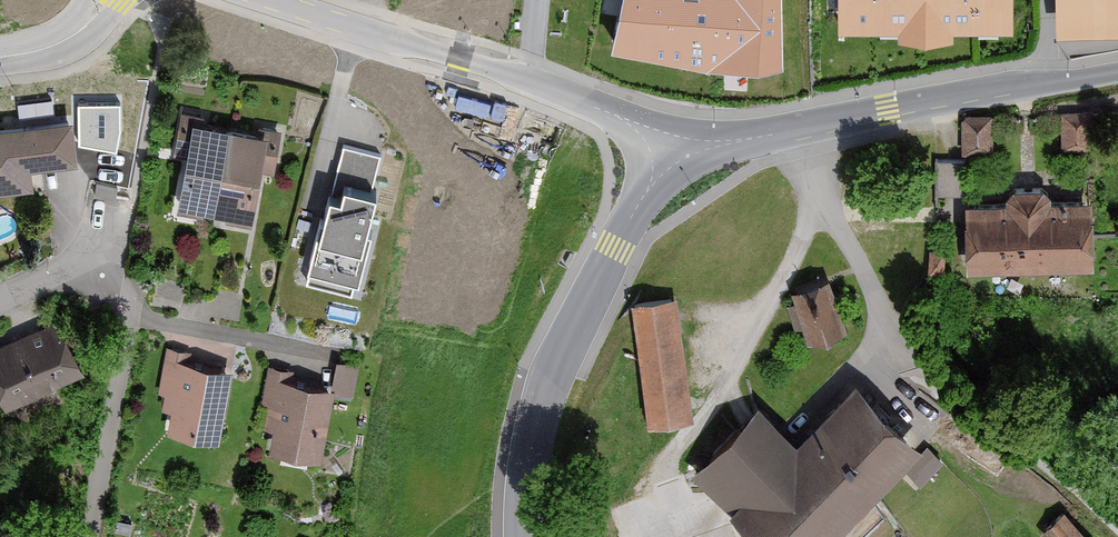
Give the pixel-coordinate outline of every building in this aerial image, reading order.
[(781,69),(778,0),(627,0),(616,54),(752,75),(781,69)] [(850,24),(1004,24),(1004,0),(850,0),(850,24)] [(1055,28),(1117,27),(1117,0),(1055,0),(1055,28)] [(174,142),(187,145),(176,207),(250,219),(258,171),(274,174),(281,131),(259,128),(258,134),(206,125),(208,118),(179,113),(174,142)] [(1093,117),(1064,115),(1063,149),(1092,150),(1093,117)] [(992,152),(991,119),(962,120),(963,153),(992,152)] [(0,131),(0,190),(34,186),(32,168),(75,163),(75,159),(104,156),(101,129),(74,132),(73,123),(0,131)] [(382,151),(343,141),(309,277),(360,290),(381,206),(369,203),(382,151)] [(121,155),(106,155),(106,170),(121,171),(121,155)] [(967,200),(965,162),(933,164),(935,201),(967,200)] [(1050,204),(1050,197),(1038,190),(1015,190),(1007,197),(1007,205),(963,205),(965,271),(1092,268),(1090,203),(1050,204)] [(944,249),(930,249),(930,273),(944,273),(944,249)] [(846,327),(826,280),(790,295),(809,342),(846,327)] [(185,288),(158,281),(151,306),(179,313),(185,288)] [(694,417),(676,299),(631,306),(649,424),(694,417)] [(59,321),(0,353),(0,397),(9,414),(53,391),(57,399),(91,380),(59,321)] [(190,355),(166,350),(158,396),(165,397),(162,413),(171,414),(167,435),(215,444),(229,371),(189,364),(190,355)] [(360,370),(337,365),(331,390),(292,382),(294,374),(268,369),(256,428),(270,431),(266,451),(321,463),(335,396),(354,400),(360,370)] [(756,405),(695,468),(733,505),(728,511),(755,536),(835,536),(922,448),(854,382),(795,443),(780,428),(756,405)] [(943,462),(926,446),(904,469),(921,485),(943,462)] [(1062,513),(1043,530),(1049,536),(1083,536),(1062,513)]
